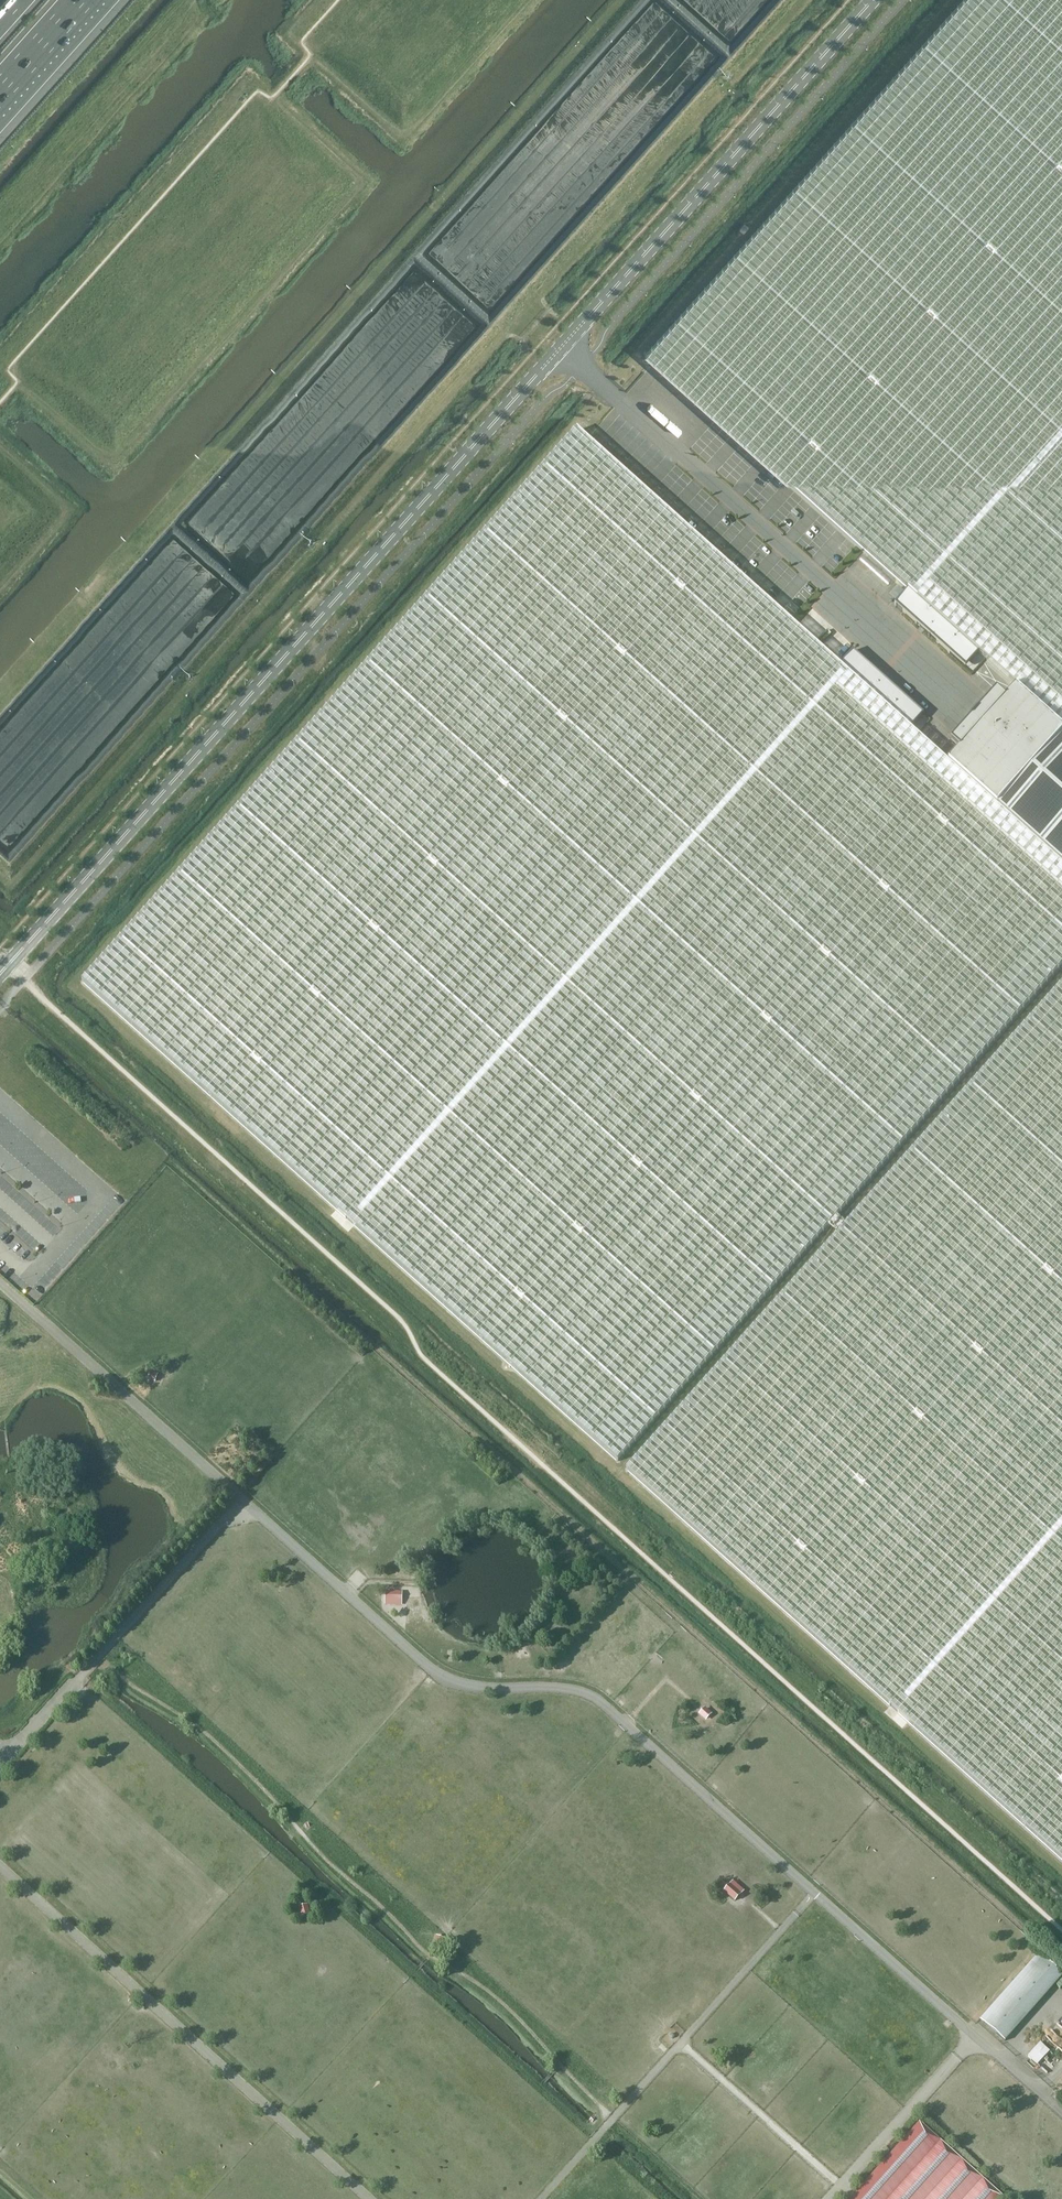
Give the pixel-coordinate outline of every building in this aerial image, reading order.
[(83,982),(617,1461),(1061,965),(1061,0),(963,0),(646,354),(908,589),(895,604),(950,653),(960,662),(973,648),(978,654),(979,653),(1017,686),(1005,699),(997,692),(993,697),(989,701),(1038,744),(1023,761),(1009,777),(960,734),(957,738),(952,742),(960,749),(956,754),(948,762),(911,729),(905,724),(919,709),(889,682),(853,650),(840,665),(578,430),(83,982)] [(718,29),(719,22),(715,22),(719,18),(728,18),(723,14),(723,10),(731,17),(731,7),(734,7),(735,1),(737,1),(737,0),(686,0),(718,29)] [(360,333),(190,522),(252,577),(260,559),(268,559),(278,537),(285,537),(297,513),(302,507),(302,501),(311,491),(319,490),(354,451),(363,451),(416,391),(416,377),(426,355),(426,351),(421,349),(420,325),(408,319),(411,313),(405,308),(390,309),(391,322),(387,318),(386,320),(377,320),(378,328),(375,328),(372,332),(360,333)] [(627,1470),(890,1706),(898,1713),(1061,1860),(1061,985),(627,1470)] [(147,1377),(155,1380),(158,1372),(150,1369),(147,1377)] [(385,1588),(385,1602),(402,1603),(403,1589),(385,1588)] [(698,1712),(706,1718),(712,1711),(704,1705),(698,1712)] [(725,1889),(735,1899),(744,1889),(734,1879),(725,1889)] [(298,1905),(300,1914),(311,1911),(309,1902),(298,1905)] [(434,1934),(431,1943),(444,1947),(447,1937),(434,1934)] [(1005,2039),(1061,1974),(1061,1972),(1039,1952),(981,2017),(1005,2039)] [(1047,2032),(1041,2037),(1050,2049),(1056,2044),(1047,2032)] [(1040,2064),(1052,2049),(1041,2040),(1029,2055),(1040,2064)] [(850,2198),(1003,2198),(1004,2197),(920,2122),(850,2198)]
